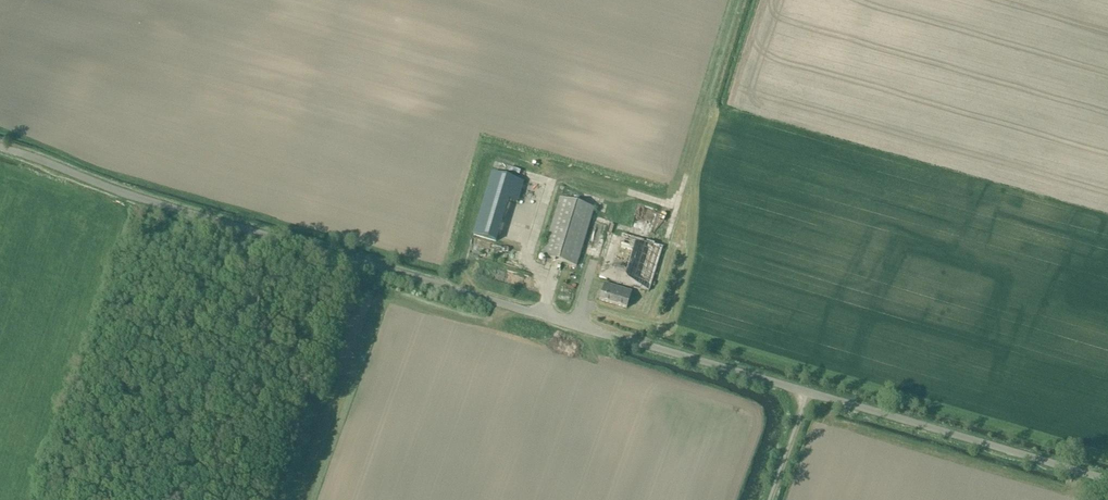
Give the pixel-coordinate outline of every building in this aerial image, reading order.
[(512,201),(520,203),(527,183),(496,173),(476,235),(499,242),(512,201)] [(546,177),(542,190),(550,192),(554,180),(546,177)] [(576,266),(594,210),(560,199),(541,255),(576,266)] [(599,222),(593,220),(589,233),(602,237),(605,226),(598,224),(599,222)] [(648,291),(662,248),(613,233),(599,276),(648,291)] [(480,275),(496,280),(499,270),(484,265),(480,275)] [(518,284),(520,274),(503,271),(501,281),(518,284)] [(572,286),(576,273),(566,271),(562,284),(572,286)] [(626,308),(631,291),(604,283),(599,300),(626,308)]
